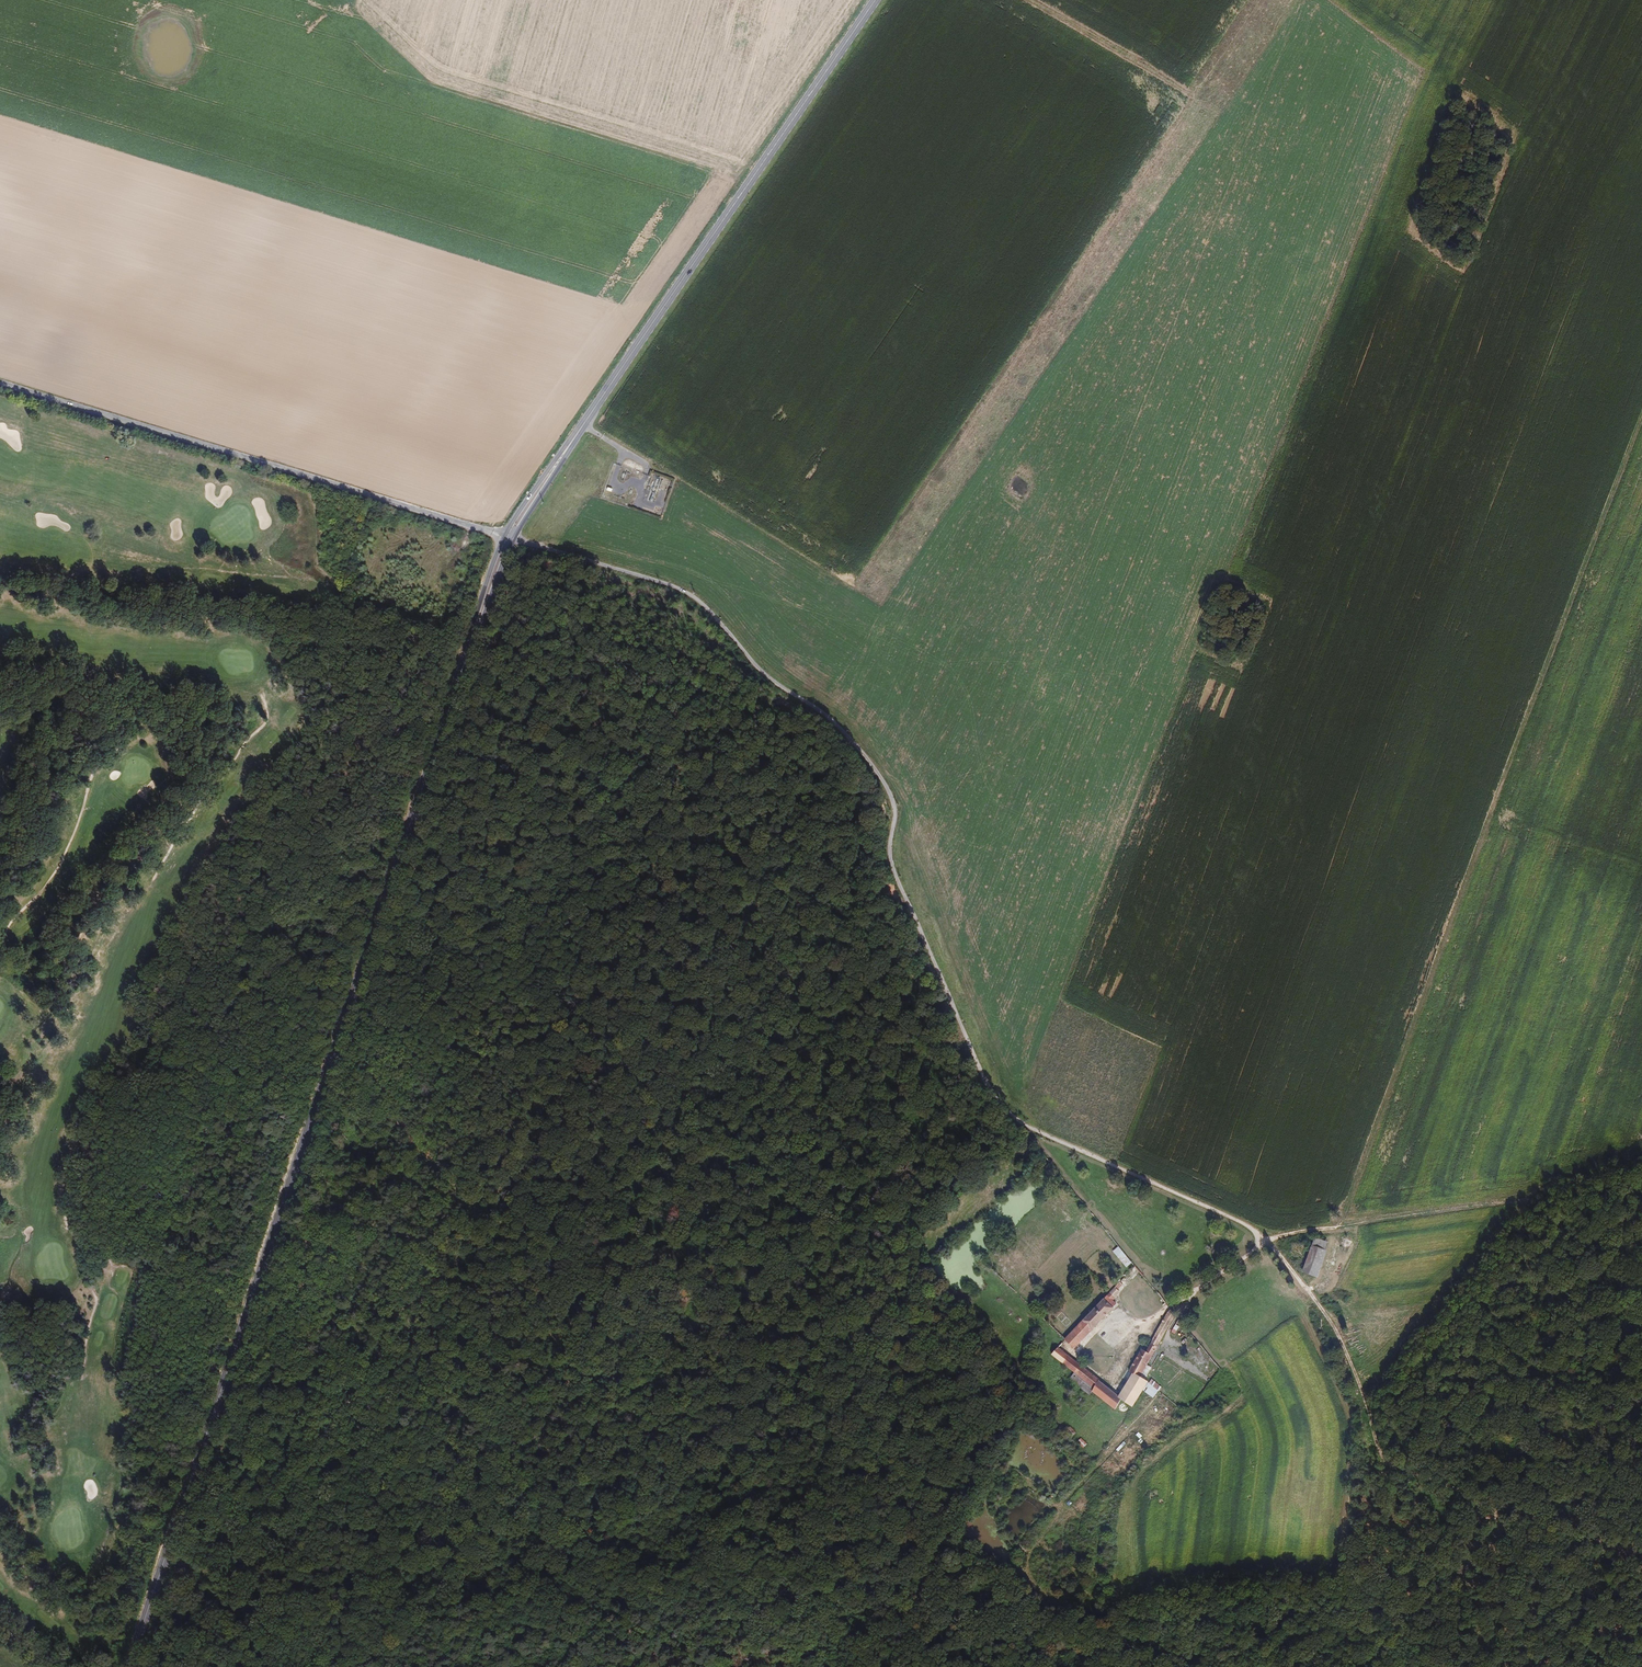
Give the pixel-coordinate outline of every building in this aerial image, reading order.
[(1304,1271),(1318,1276),(1327,1247),(1323,1246),(1324,1240),(1315,1237),(1304,1271)] [(1121,1246),(1114,1250),(1125,1267),(1132,1263),(1121,1246)] [(1125,1284),(1127,1285),(1143,1269),(1139,1265),(1068,1338),(1077,1347),(1119,1303),(1115,1299),(1122,1291),(1120,1289),(1125,1284)] [(1103,1380),(1104,1378),(1062,1345),(1053,1354),(1096,1387),(1095,1389),(1117,1408),(1124,1397),(1134,1404),(1149,1379),(1146,1377),(1149,1372),(1145,1370),(1159,1348),(1161,1348),(1164,1343),(1162,1342),(1179,1314),(1178,1312),(1174,1308),(1157,1338),(1148,1350),(1143,1348),(1130,1367),(1129,1366),(1122,1376),(1127,1379),(1124,1385),(1119,1382),(1114,1389),(1103,1380)] [(1084,1446),(1087,1444),(1082,1437),(1079,1440),(1084,1446)]
